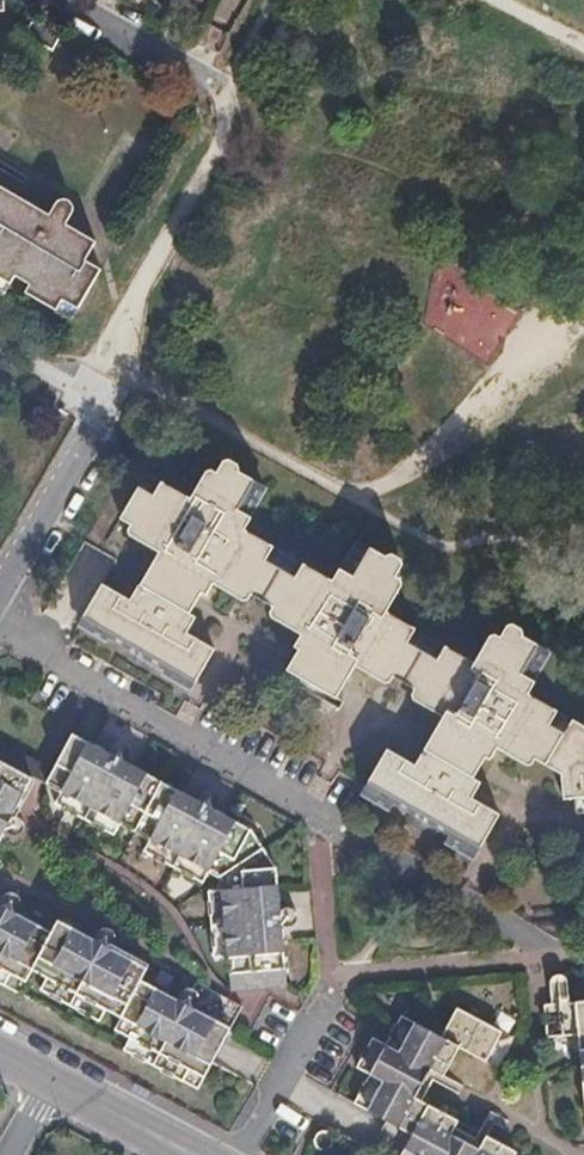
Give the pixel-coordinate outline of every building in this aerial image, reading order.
[(72,322),(79,310),(103,270),(121,239),(73,213),(73,205),(69,200),(64,198),(57,202),(0,169),(0,163),(0,162),(0,279),(56,313),(72,322)] [(497,359),(519,302),(439,271),(417,328),(497,359)] [(229,466),(216,458),(209,470),(200,486),(247,514),(264,486),(229,466)] [(346,818),(462,885),(473,866),(478,858),(499,821),(508,806),(580,848),(583,848),(583,723),(573,717),(536,694),(530,691),(535,682),(530,679),(547,649),(523,635),(508,626),(501,637),(490,656),(481,651),(476,660),(459,651),(400,617),(386,609),(391,598),(386,595),(339,567),(333,577),(317,568),(256,534),(240,525),(247,514),(200,486),(193,482),(186,492),(172,484),(134,462),(96,525),(130,545),(113,575),(139,591),(201,628),(391,739),(383,754),(361,792),(356,799),(346,818)] [(388,557),(355,538),(339,567),(386,595),(396,578),(402,566),(388,557)] [(192,644),(201,628),(139,591),(130,607),(104,592),(83,629),(109,645),(168,680),(197,697),(220,660),(192,644)] [(55,789),(50,798),(64,806),(57,817),(115,851),(121,841),(149,857),(142,867),(201,901),(208,891),(218,897),(219,908),(208,909),(215,975),(226,974),(228,991),(282,985),(270,858),(160,795),(79,747),(55,789)] [(35,790),(40,781),(0,758),(0,848),(35,790)] [(40,781),(35,790),(50,798),(55,789),(40,781)] [(4,974),(19,981),(25,969),(42,979),(37,991),(93,1022),(99,1010),(113,1017),(107,1030),(123,1039),(117,1050),(177,1082),(184,1071),(198,1078),(224,1030),(133,980),(138,970),(51,921),(44,933),(0,909),(0,980),(4,974)] [(552,1009),(547,1010),(550,1041),(582,1040),(583,1067),(583,1007),(568,1008),(552,1009)] [(401,1154),(520,1154),(515,1153),(486,1137),(477,1132),(428,1105),(421,1101),(434,1076),(437,1069),(445,1073),(459,1047),(485,1062),(500,1033),(458,1010),(442,1038),(401,1017),(386,1042),(375,1036),(358,1067),(370,1075),(355,1103),(412,1134),(401,1154)] [(312,1133),(310,1138),(311,1143),(314,1145),(320,1146),(324,1142),(324,1136),(319,1131),(312,1133)]
